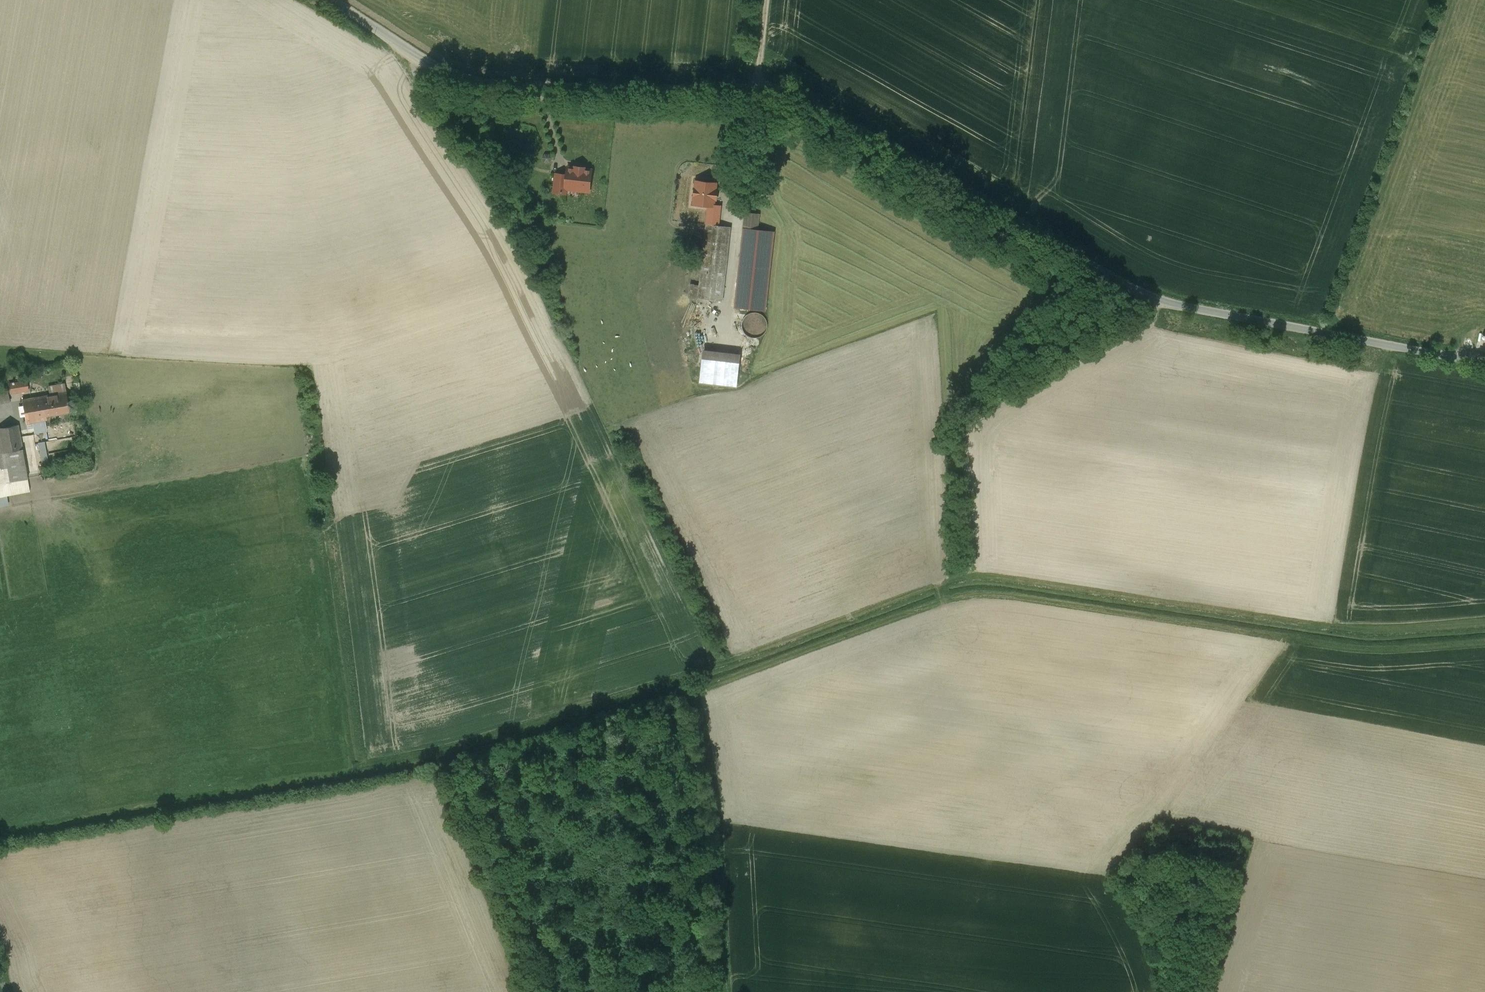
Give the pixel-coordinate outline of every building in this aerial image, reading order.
[(567,175),(556,173),(553,193),(565,195),(567,187),(591,191),(594,170),(569,166),(567,175)] [(736,172),(723,170),(722,181),(735,182),(736,172)] [(720,185),(696,183),(694,204),(709,205),(718,206),(720,185)] [(707,225),(706,225),(705,239),(700,283),(698,298),(722,301),(731,227),(718,226),(719,213),(717,212),(718,206),(709,205),(707,225)] [(759,214),(746,212),(735,307),(765,310),(774,232),(757,230),(759,214)] [(764,319),(760,316),(757,314),(753,314),(749,316),(746,318),(745,321),(744,325),(745,329),(746,331),(748,334),(752,335),(754,336),(758,335),(761,334),(763,333),(765,329),(766,326),(765,322),(764,319)] [(704,350),(703,358),(740,362),(741,354),(704,350)] [(740,362),(703,358),(701,382),(737,386),(740,362)] [(9,402),(6,386),(0,388),(0,403),(9,402)] [(66,391),(22,400),(26,423),(46,419),(45,415),(69,410),(66,391)] [(5,469),(7,482),(28,479),(18,424),(0,428),(0,470),(5,469)]
